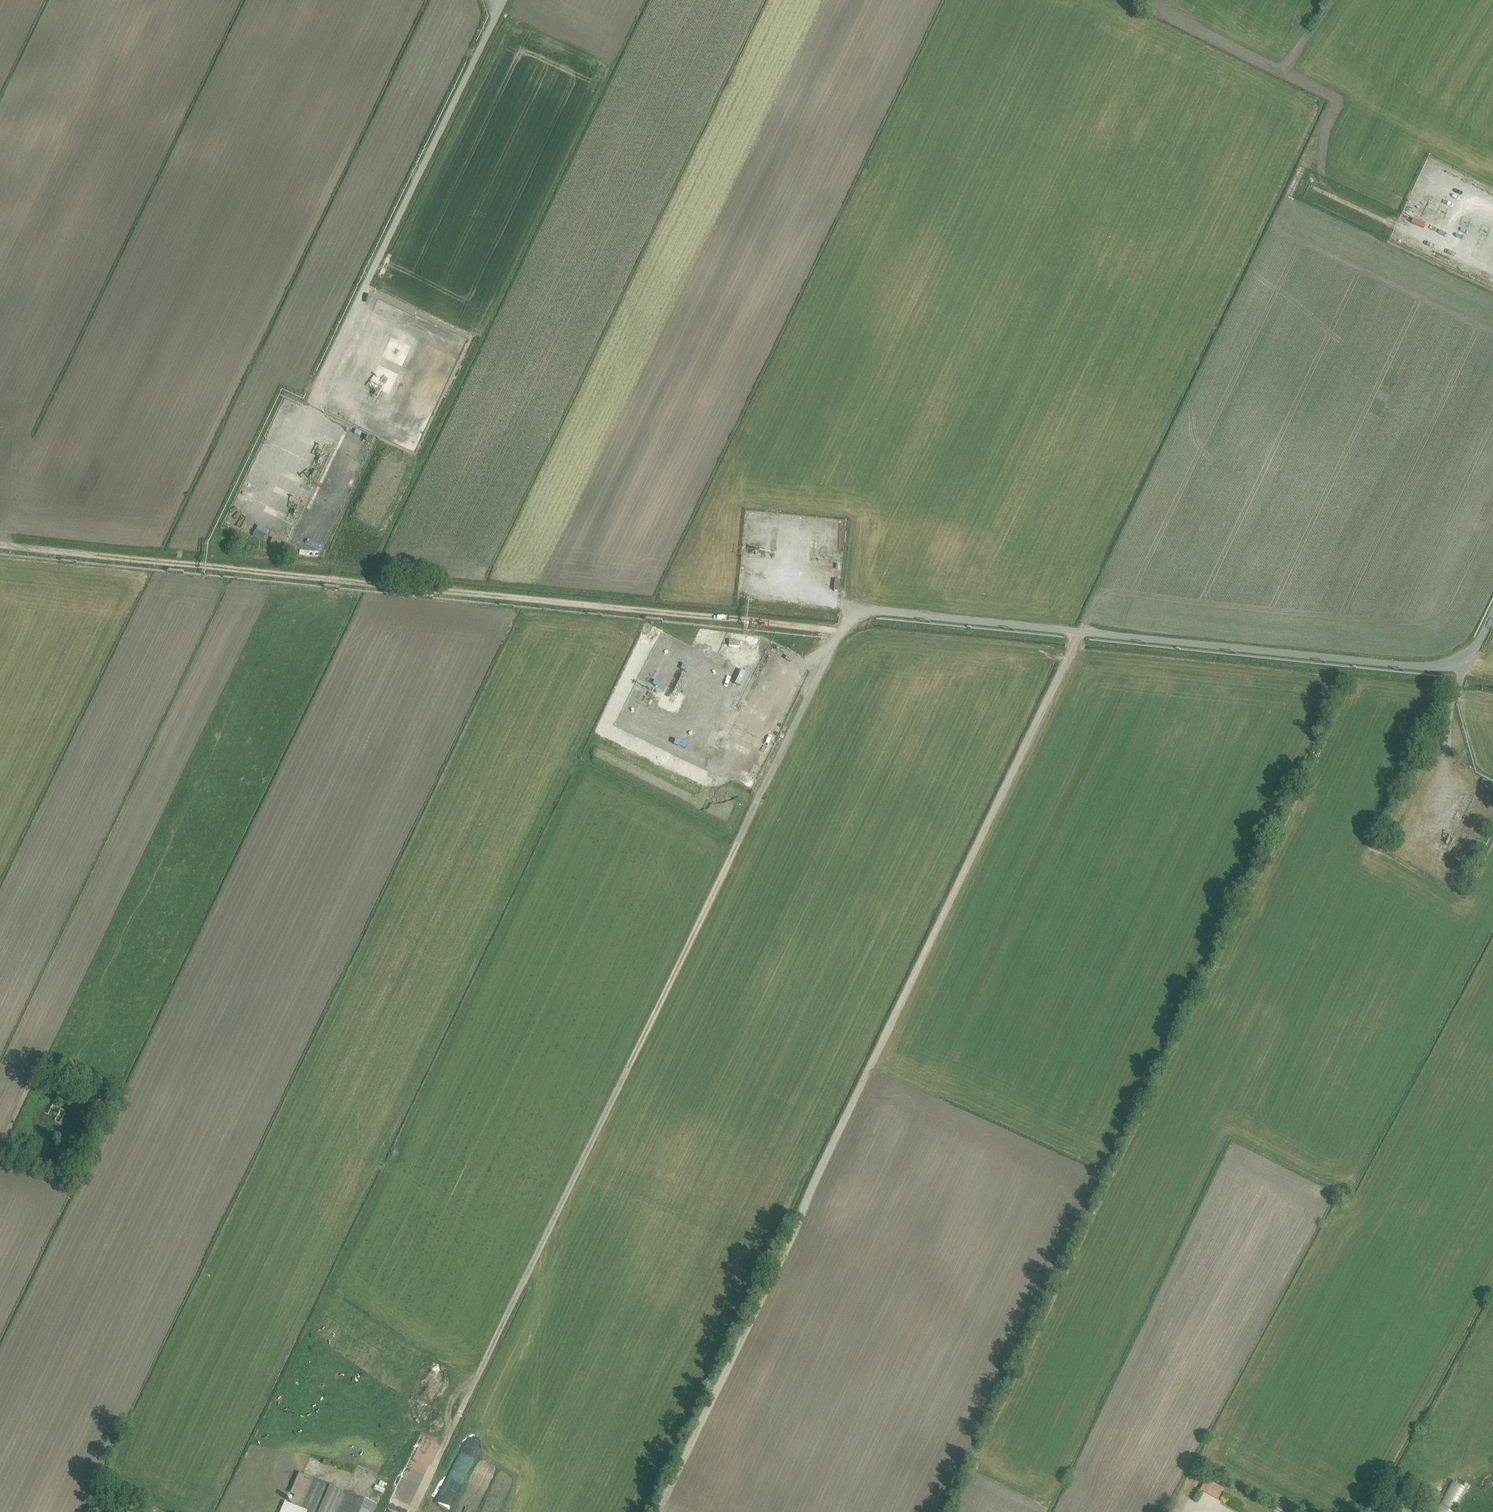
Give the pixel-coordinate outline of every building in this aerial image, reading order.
[(834,596),(842,596),(842,579),(834,579),(834,596)] [(1207,1479),(1202,1489),(1228,1502),(1233,1493),(1207,1479)] [(374,1505),(313,1480),(300,1511),(284,1505),(281,1511),(371,1511),(374,1505)] [(1248,1499),(1242,1511),(1274,1511),(1248,1499)]
